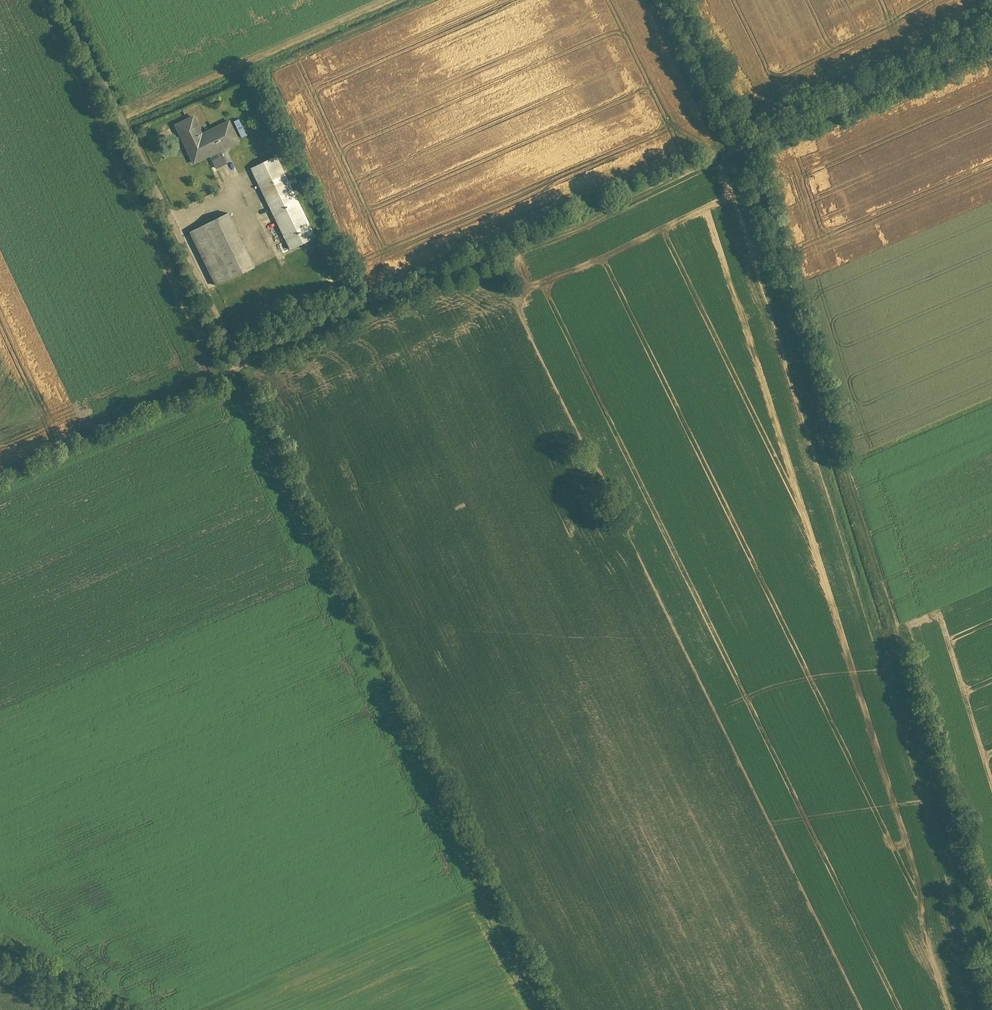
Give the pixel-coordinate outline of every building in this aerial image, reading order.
[(197,133),(189,116),(169,125),(173,133),(163,138),(171,154),(181,149),(189,164),(204,156),(211,169),(222,163),(217,152),(236,142),(225,119),(197,133)] [(311,238),(270,156),(245,168),(286,251),(311,238)] [(252,267),(225,212),(184,232),(210,287),(252,267)]
